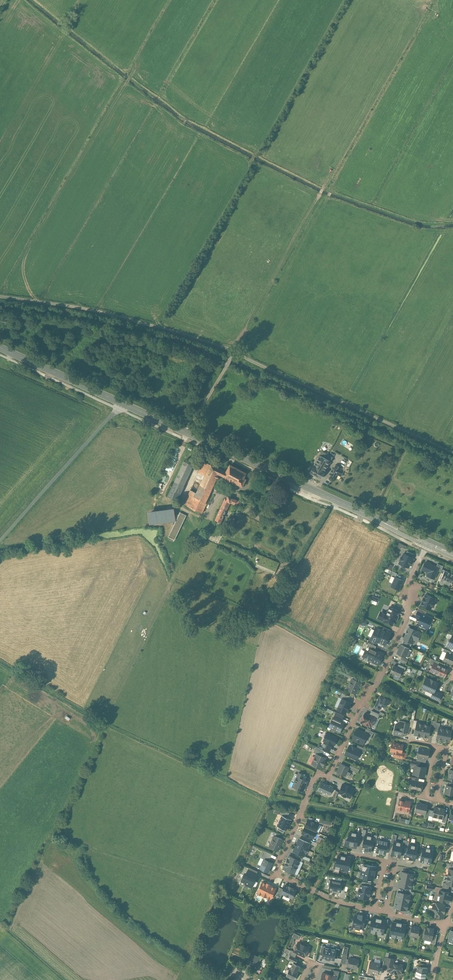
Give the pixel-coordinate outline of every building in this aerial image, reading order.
[(324,457),(320,455),(314,465),(310,473),(321,479),(325,471),(330,461),(324,457)] [(184,461),(168,496),(177,500),(193,465),(184,461)] [(205,475),(196,493),(190,490),(184,504),(202,513),(207,503),(206,502),(217,477),(218,478),(220,474),(224,476),(227,472),(204,461),(199,472),(205,475)] [(245,473),(230,465),(227,472),(224,476),(226,478),(226,477),(238,483),(239,485),(241,486),(245,479),(243,478),(245,473)] [(333,469),(330,474),(336,478),(338,475),(339,472),(333,469)] [(225,500),(224,501),(215,519),(221,522),(230,502),(237,505),(239,501),(228,496),(227,499),(226,498),(225,500)] [(149,513),(150,523),(175,520),(173,510),(149,513)] [(186,515),(180,512),(177,518),(183,521),(186,515)] [(177,518),(169,536),(175,539),(183,521),(177,518)] [(406,554),(404,553),(402,557),(401,556),(400,560),(401,560),(399,563),(401,564),(401,565),(403,566),(404,566),(405,565),(409,567),(410,564),(411,564),(412,561),(411,561),(413,557),(412,557),(406,554)] [(279,563),(258,554),(257,557),(260,558),(258,562),(276,569),(279,563)] [(276,569),(258,562),(256,566),(274,574),(276,569)] [(436,567),(425,562),(422,569),(429,572),(430,574),(429,576),(434,579),(438,570),(435,569),(436,567)] [(443,566),(438,563),(436,567),(435,569),(438,570),(441,572),(443,566)] [(440,582),(444,584),(446,580),(452,583),(452,574),(445,570),(440,582)] [(403,580),(395,577),(391,586),(399,590),(403,580)] [(430,596),(426,594),(424,598),(424,597),(422,601),(423,601),(421,605),(424,606),(424,607),(427,608),(428,608),(430,609),(432,606),(433,606),(434,602),(435,598),(430,596)] [(381,611),(378,619),(394,626),(396,621),(398,622),(400,617),(398,616),(401,610),(391,606),(387,614),(381,611)] [(434,618),(418,611),(416,617),(420,618),(417,625),(429,629),(434,618)] [(369,621),(363,618),(360,624),(366,627),(369,621)] [(381,629),(376,627),(370,641),(377,644),(378,643),(386,646),(392,634),(390,633),(381,629)] [(421,633),(409,627),(408,630),(407,630),(406,633),(404,639),(412,643),(415,636),(418,638),(421,633)] [(402,645),(397,654),(406,658),(410,649),(402,645)] [(375,650),(370,648),(369,649),(368,651),(365,650),(362,656),(366,658),(365,658),(365,659),(369,661),(369,660),(373,661),(372,662),(378,665),(381,660),(380,660),(381,658),(382,658),(383,655),(377,652),(378,651),(375,650)] [(447,653),(443,660),(452,664),(452,661),(452,655),(451,654),(447,653)] [(438,674),(441,666),(438,665),(433,662),(434,662),(430,660),(429,662),(433,664),(430,671),(438,674)] [(398,668),(394,666),(391,674),(400,678),(403,670),(398,668)] [(441,666),(438,674),(444,677),(448,669),(441,666)] [(431,680),(426,678),(425,679),(424,680),(424,682),(424,683),(422,688),(433,693),(431,697),(435,699),(438,693),(434,691),(438,684),(435,682),(435,681),(431,680)] [(352,679),(347,690),(357,695),(362,684),(352,679)] [(350,697),(342,693),(340,698),(342,699),(348,701),(350,697)] [(381,700),(378,698),(374,708),(379,711),(381,706),(385,708),(386,704),(389,705),(391,701),(382,697),(381,700)] [(342,699),(337,710),(346,713),(347,709),(348,710),(349,706),(350,702),(348,701),(342,699)] [(380,715),(371,711),(369,715),(375,718),(377,719),(380,715)] [(342,721),(336,719),(339,714),(336,712),(333,718),(331,722),(332,723),(330,727),(336,730),(336,731),(340,733),(344,722),(342,721)] [(369,715),(365,713),(363,718),(361,719),(361,720),(361,722),(364,724),(364,725),(367,726),(368,726),(371,727),(375,718),(369,715)] [(400,723),(396,725),(395,730),(394,734),(404,736),(404,735),(405,735),(406,734),(407,732),(408,733),(409,727),(412,727),(414,720),(411,720),(412,720),(410,720),(410,724),(405,723),(405,724),(400,723)] [(396,724),(395,730),(396,725),(400,723),(405,724),(405,723),(400,722),(396,724)] [(424,724),(417,723),(416,730),(414,735),(421,736),(424,724)] [(431,726),(424,724),(421,736),(428,737),(430,729),(431,726)] [(439,727),(438,732),(437,739),(443,741),(445,729),(439,727)] [(365,733),(357,729),(352,740),(359,743),(360,742),(363,743),(366,737),(368,734),(365,733)] [(374,732),(366,729),(365,733),(368,734),(366,737),(371,739),(374,732)] [(451,730),(445,729),(443,741),(449,742),(451,735),(452,730),(451,730)] [(337,738),(327,733),(327,734),(325,733),(323,737),(325,738),(324,740),(324,741),(322,747),(330,750),(333,743),(335,744),(337,738)] [(397,744),(396,743),(393,742),(392,743),(391,751),(401,753),(403,745),(397,744)] [(355,748),(352,746),(352,747),(349,745),(347,749),(348,750),(346,755),(355,759),(357,755),(358,755),(360,751),(360,750),(357,749),(355,748)] [(318,748),(316,747),(313,753),(316,754),(321,756),(324,751),(322,750),(318,748)] [(430,750),(422,748),(421,750),(420,751),(419,751),(418,752),(417,753),(417,755),(418,757),(417,757),(426,759),(428,759),(430,750)] [(321,756),(316,754),(312,764),(321,768),(322,765),(323,766),(325,761),(324,761),(326,758),(321,756)] [(341,764),(337,772),(345,776),(349,767),(341,764)] [(419,766),(415,765),(415,766),(413,774),(424,776),(426,768),(419,766)] [(305,780),(297,777),(293,787),(303,791),(307,781),(305,780)] [(418,782),(412,781),(410,789),(411,789),(411,790),(414,790),(421,791),(423,783),(418,782)] [(330,796),(332,791),(334,788),(322,783),(318,791),(330,796)] [(356,790),(343,784),(339,794),(352,799),(356,790)] [(447,785),(445,793),(452,795),(452,787),(447,785)] [(411,802),(400,800),(398,809),(409,812),(410,805),(411,802)] [(421,803),(418,803),(417,803),(415,811),(425,814),(426,814),(427,809),(427,806),(422,804),(421,803)] [(438,808),(434,807),(432,816),(443,819),(444,813),(445,809),(442,809),(442,808),(438,808)] [(287,818),(282,815),(281,816),(282,816),(277,826),(278,827),(277,830),(284,833),(285,830),(287,831),(287,830),(291,820),(292,820),(287,818)] [(315,823),(308,820),(305,827),(315,831),(316,828),(317,828),(319,824),(315,823)] [(315,831),(305,827),(302,833),(312,838),(315,831)] [(356,848),(359,834),(349,832),(349,837),(346,839),(344,846),(356,848)] [(284,841),(274,836),(269,848),(279,853),(284,841)] [(324,840),(319,837),(316,843),(317,843),(322,846),(324,840)] [(310,843),(299,839),(296,845),(308,850),(309,849),(309,847),(308,847),(310,843)] [(388,842),(379,840),(377,852),(385,854),(386,850),(386,848),(387,849),(387,848),(388,842)] [(308,850),(296,845),(293,851),(304,856),(306,853),(307,852),(308,850)] [(272,855),(264,851),(260,858),(264,859),(269,861),(272,855)] [(351,857),(347,856),(347,857),(338,855),(337,862),(335,861),(333,872),(339,873),(339,870),(347,872),(349,864),(350,865),(351,857)] [(294,858),(289,856),(286,862),(297,867),(300,861),(294,858)] [(269,861),(264,859),(260,869),(268,872),(272,863),(269,861)] [(297,867),(286,862),(283,869),(289,871),(294,874),(294,873),(297,867)] [(376,867),(361,864),(360,869),(362,870),(360,878),(373,880),(374,874),(375,875),(376,871),(375,870),(376,867)] [(248,871),(246,874),(245,874),(244,874),(241,881),(246,883),(246,885),(251,887),(254,881),(253,881),(256,875),(248,871)] [(409,873),(402,872),(400,879),(412,881),(414,874),(409,873)] [(344,882),(331,879),(329,891),(341,894),(342,891),(344,882)] [(411,889),(412,881),(400,879),(399,886),(406,888),(411,889)] [(270,885),(267,884),(263,882),(261,886),(261,885),(259,889),(258,892),(259,893),(258,893),(261,894),(262,894),(262,896),(265,897),(266,896),(267,897),(269,899),(270,898),(271,899),(272,896),(273,897),(277,889),(269,885),(270,885)] [(289,887),(285,885),(283,889),(281,893),(282,894),(292,898),(292,897),(294,897),(294,895),(294,894),(296,890),(292,888),(289,886),(289,887)] [(361,885),(360,889),(359,889),(358,893),(359,893),(358,897),(361,898),(366,899),(369,899),(369,895),(370,895),(371,891),(370,891),(371,887),(370,887),(361,885)] [(448,893),(440,891),(439,896),(438,900),(439,901),(449,903),(450,896),(448,895),(448,893)] [(404,893),(398,892),(397,896),(396,896),(396,900),(408,902),(410,895),(404,893)] [(408,902),(396,900),(395,903),(394,908),(401,909),(407,910),(408,902)] [(435,906),(433,906),(432,911),(433,911),(432,915),(437,916),(437,917),(442,918),(443,911),(445,911),(445,908),(444,908),(435,906)] [(367,917),(355,915),(352,928),(364,930),(366,921),(367,917)] [(376,933),(379,919),(372,918),(369,931),(376,933)] [(383,934),(386,921),(379,919),(376,933),(383,934)] [(392,922),(389,936),(404,940),(408,926),(392,922)] [(420,928),(412,926),(412,927),(410,936),(418,937),(420,928)] [(428,928),(426,928),(424,938),(424,940),(431,941),(433,934),(434,929),(432,929),(432,928),(428,928)] [(301,945),(298,943),(293,951),(297,953),(305,957),(305,956),(307,955),(308,954),(308,953),(309,951),(308,950),(308,949),(305,948),(306,946),(301,944),(301,945)] [(325,947),(322,946),(320,955),(323,955),(322,957),(334,960),(335,958),(336,950),(325,948),(325,947)] [(259,957),(249,954),(246,963),(256,966),(259,957)] [(352,959),(349,958),(349,959),(347,959),(345,964),(348,964),(347,966),(353,967),(353,968),(356,969),(357,968),(359,961),(356,960),(355,959),(353,958),(352,959)] [(403,965),(394,963),(395,959),(390,958),(389,964),(388,971),(392,972),(396,973),(396,972),(401,973),(403,965)] [(380,964),(370,962),(368,972),(371,973),(371,975),(374,975),(374,974),(378,975),(378,973),(380,966),(380,964)] [(291,969),(289,968),(286,976),(294,979),(295,979),(298,973),(297,972),(300,966),(294,963),(291,969)] [(428,968),(418,966),(416,974),(426,976),(428,968)]
